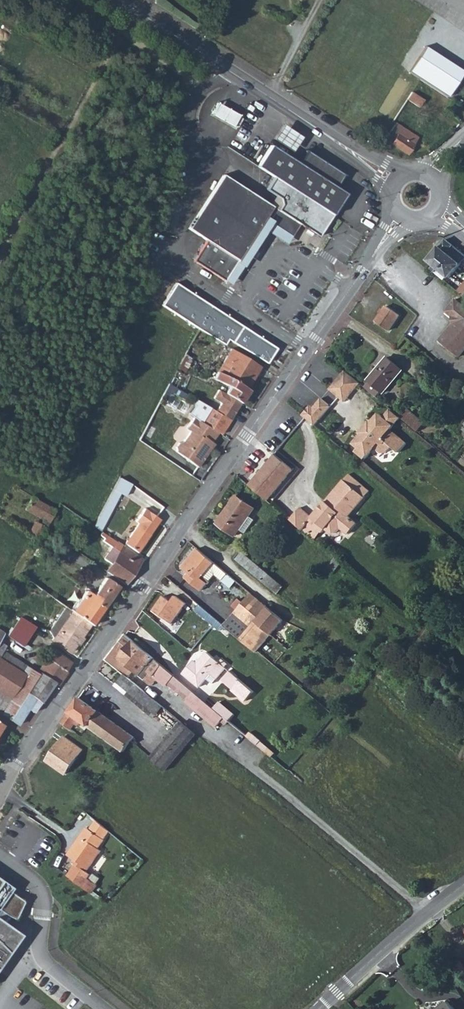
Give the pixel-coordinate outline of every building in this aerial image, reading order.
[(412,91),(409,97),(421,103),(423,98),(412,91)] [(212,116),(240,126),(244,112),(217,103),(212,116)] [(385,137),(409,151),(419,135),(395,121),(385,137)] [(277,142),(293,152),(303,137),(287,126),(281,136),(277,142)] [(275,176),(333,214),(337,207),(302,183),(311,169),(316,173),(318,171),(316,170),(317,167),(315,166),(320,159),(308,151),(300,163),(272,144),(258,164),(275,176)] [(320,159),(315,166),(317,167),(316,170),(318,171),(316,173),(311,169),(302,183),(337,207),(346,194),(335,187),(344,174),(320,159)] [(194,220),(189,226),(208,238),(194,258),(231,282),(268,230),(282,240),(287,232),(291,236),(300,223),(279,210),(272,205),(225,173),(194,220)] [(333,214),(275,176),(268,189),(278,195),(282,198),(283,204),(279,210),(300,223),(318,235),(333,214)] [(272,205),(279,210),(283,204),(282,198),(278,195),(272,205)] [(434,272),(438,268),(446,275),(449,277),(463,259),(463,254),(446,239),(428,260),(433,264),(430,268),(434,272)] [(434,272),(443,279),(446,275),(438,268),(434,272)] [(174,286),(162,305),(199,328),(204,331),(226,344),(228,339),(267,363),(276,348),(174,286)] [(456,315),(461,320),(458,324),(452,325),(450,327),(438,341),(458,357),(463,350),(463,307),(455,299),(445,311),(450,316),(456,315)] [(372,320),(384,330),(395,315),(383,306),(372,320)] [(450,316),(452,325),(458,324),(461,320),(456,315),(450,316)] [(217,371),(218,371),(234,379),(249,389),(257,376),(255,374),(261,365),(232,347),(217,371)] [(178,366),(185,370),(191,358),(185,354),(178,366)] [(362,384),(372,393),(377,388),(379,389),(397,367),(382,354),(363,377),(366,379),(362,384)] [(324,385),(335,395),(341,400),(358,381),(340,366),(324,385)] [(218,371),(215,378),(230,385),(225,392),(227,393),(241,402),(249,389),(234,379),(218,371)] [(217,410),(230,418),(241,402),(227,393),(225,392),(218,388),(214,397),(222,402),(217,410)] [(218,430),(221,432),(230,418),(217,410),(210,406),(193,396),(190,401),(194,402),(188,412),(193,415),(202,420),(218,430)] [(300,414),(305,418),(311,424),(327,405),(318,397),(310,406),(308,404),(300,414)] [(403,405),(396,413),(400,416),(404,419),(413,427),(420,420),(403,405)] [(382,417),(392,425),(400,416),(396,413),(390,408),(382,417)] [(361,432),(359,434),(357,436),(353,441),(358,446),(355,449),(365,457),(374,447),(380,452),(386,452),(391,446),(398,452),(406,443),(389,429),(392,425),(382,417),(377,412),(370,421),(370,428),(367,431),(361,432)] [(212,440),(218,430),(202,420),(193,415),(185,427),(190,430),(182,441),(179,441),(175,446),(176,450),(198,466),(214,442),(212,440)] [(361,432),(367,431),(370,428),(370,421),(368,420),(359,431),(361,432)] [(249,484),(267,499),(293,469),(275,454),(249,484)] [(334,489),(342,496),(354,506),(368,489),(348,472),(337,486),(334,489)] [(93,524),(100,529),(120,493),(126,496),(133,483),(119,476),(93,524)] [(290,518),(306,533),(314,524),(321,530),(324,526),(329,531),(337,530),(340,526),(347,532),(355,523),(354,523),(334,506),(342,496),(334,489),(329,495),(311,517),(299,507),(290,518)] [(240,527),(250,514),(255,507),(238,494),(218,522),(235,534),(240,527)] [(31,496),(24,509),(41,519),(38,524),(34,522),(27,534),(39,540),(43,534),(46,529),(49,523),(56,509),(31,496)] [(334,506),(354,523),(355,522),(347,514),(354,506),(342,496),(334,506)] [(125,542),(138,551),(160,519),(142,506),(133,519),(138,523),(125,542)] [(240,527),(246,531),(255,518),(250,514),(240,527)] [(46,529),(51,533),(55,528),(49,523),(46,529)] [(39,540),(47,545),(51,538),(43,534),(39,540)] [(106,570),(123,582),(140,556),(116,539),(107,552),(115,557),(106,570)] [(32,555),(38,558),(44,547),(37,543),(36,546),(32,555)] [(197,548),(182,567),(189,573),(186,576),(201,589),(214,574),(231,588),(236,581),(197,548)] [(235,557),(262,579),(268,571),(241,549),(235,557)] [(324,563),(330,568),(338,559),(332,554),(324,563)] [(25,565),(31,569),(36,560),(31,557),(30,559),(25,565)] [(72,610),(90,623),(92,624),(118,585),(105,576),(91,598),(84,593),(72,610)] [(154,608),(173,622),(188,601),(177,593),(172,600),(164,594),(154,608)] [(242,638),(258,651),(284,620),(251,594),(234,614),(251,628),(242,638)] [(196,608),(221,629),(225,624),(201,603),(196,608)] [(67,607),(51,631),(54,637),(53,639),(70,651),(90,623),(72,610),(67,607)] [(6,636),(22,647),(35,627),(19,616),(6,636)] [(133,670),(152,684),(157,678),(165,685),(168,681),(173,686),(172,688),(175,691),(177,689),(187,698),(186,700),(216,725),(225,716),(223,714),(125,633),(107,659),(124,674),(127,676),(133,670)] [(1,643),(2,646),(3,647),(6,648),(8,648),(10,646),(11,644),(11,642),(10,640),(7,638),(4,638),(2,640),(1,643)] [(11,650),(11,652),(13,654),(15,654),(17,654),(20,652),(21,650),(21,648),(19,646),(17,644),(14,644),(12,645),(11,647),(11,650)] [(17,724),(28,708),(34,712),(48,692),(51,694),(68,672),(64,669),(46,657),(37,670),(40,672),(38,674),(21,662),(10,654),(0,647),(0,712),(17,724)] [(185,671),(201,685),(212,672),(218,677),(227,666),(213,654),(215,652),(211,647),(199,661),(196,659),(185,671)] [(46,657),(64,669),(70,661),(52,649),(46,657)] [(234,687),(242,678),(231,669),(228,673),(224,679),(234,687)] [(114,685),(117,688),(127,676),(124,674),(114,685)] [(117,688),(148,714),(153,718),(163,706),(158,702),(127,676),(117,688)] [(234,687),(248,698),(256,689),(242,678),(234,687)] [(62,722),(71,728),(74,723),(78,726),(81,721),(112,743),(123,752),(131,741),(134,736),(79,697),(62,722)] [(225,716),(236,725),(243,715),(231,705),(223,714),(225,716)] [(150,757),(165,770),(196,733),(181,721),(150,757)] [(47,762),(66,774),(83,750),(65,737),(47,762)] [(107,774),(113,765),(107,761),(101,770),(107,774)] [(68,875),(91,894),(97,885),(88,878),(90,875),(86,872),(101,850),(98,848),(109,832),(95,822),(90,829),(86,827),(67,854),(74,859),(72,863),(75,865),(68,875)] [(0,922),(6,915),(15,919),(23,901),(9,891),(12,887),(0,879),(0,922)] [(20,936),(0,922),(0,963),(20,936)]
